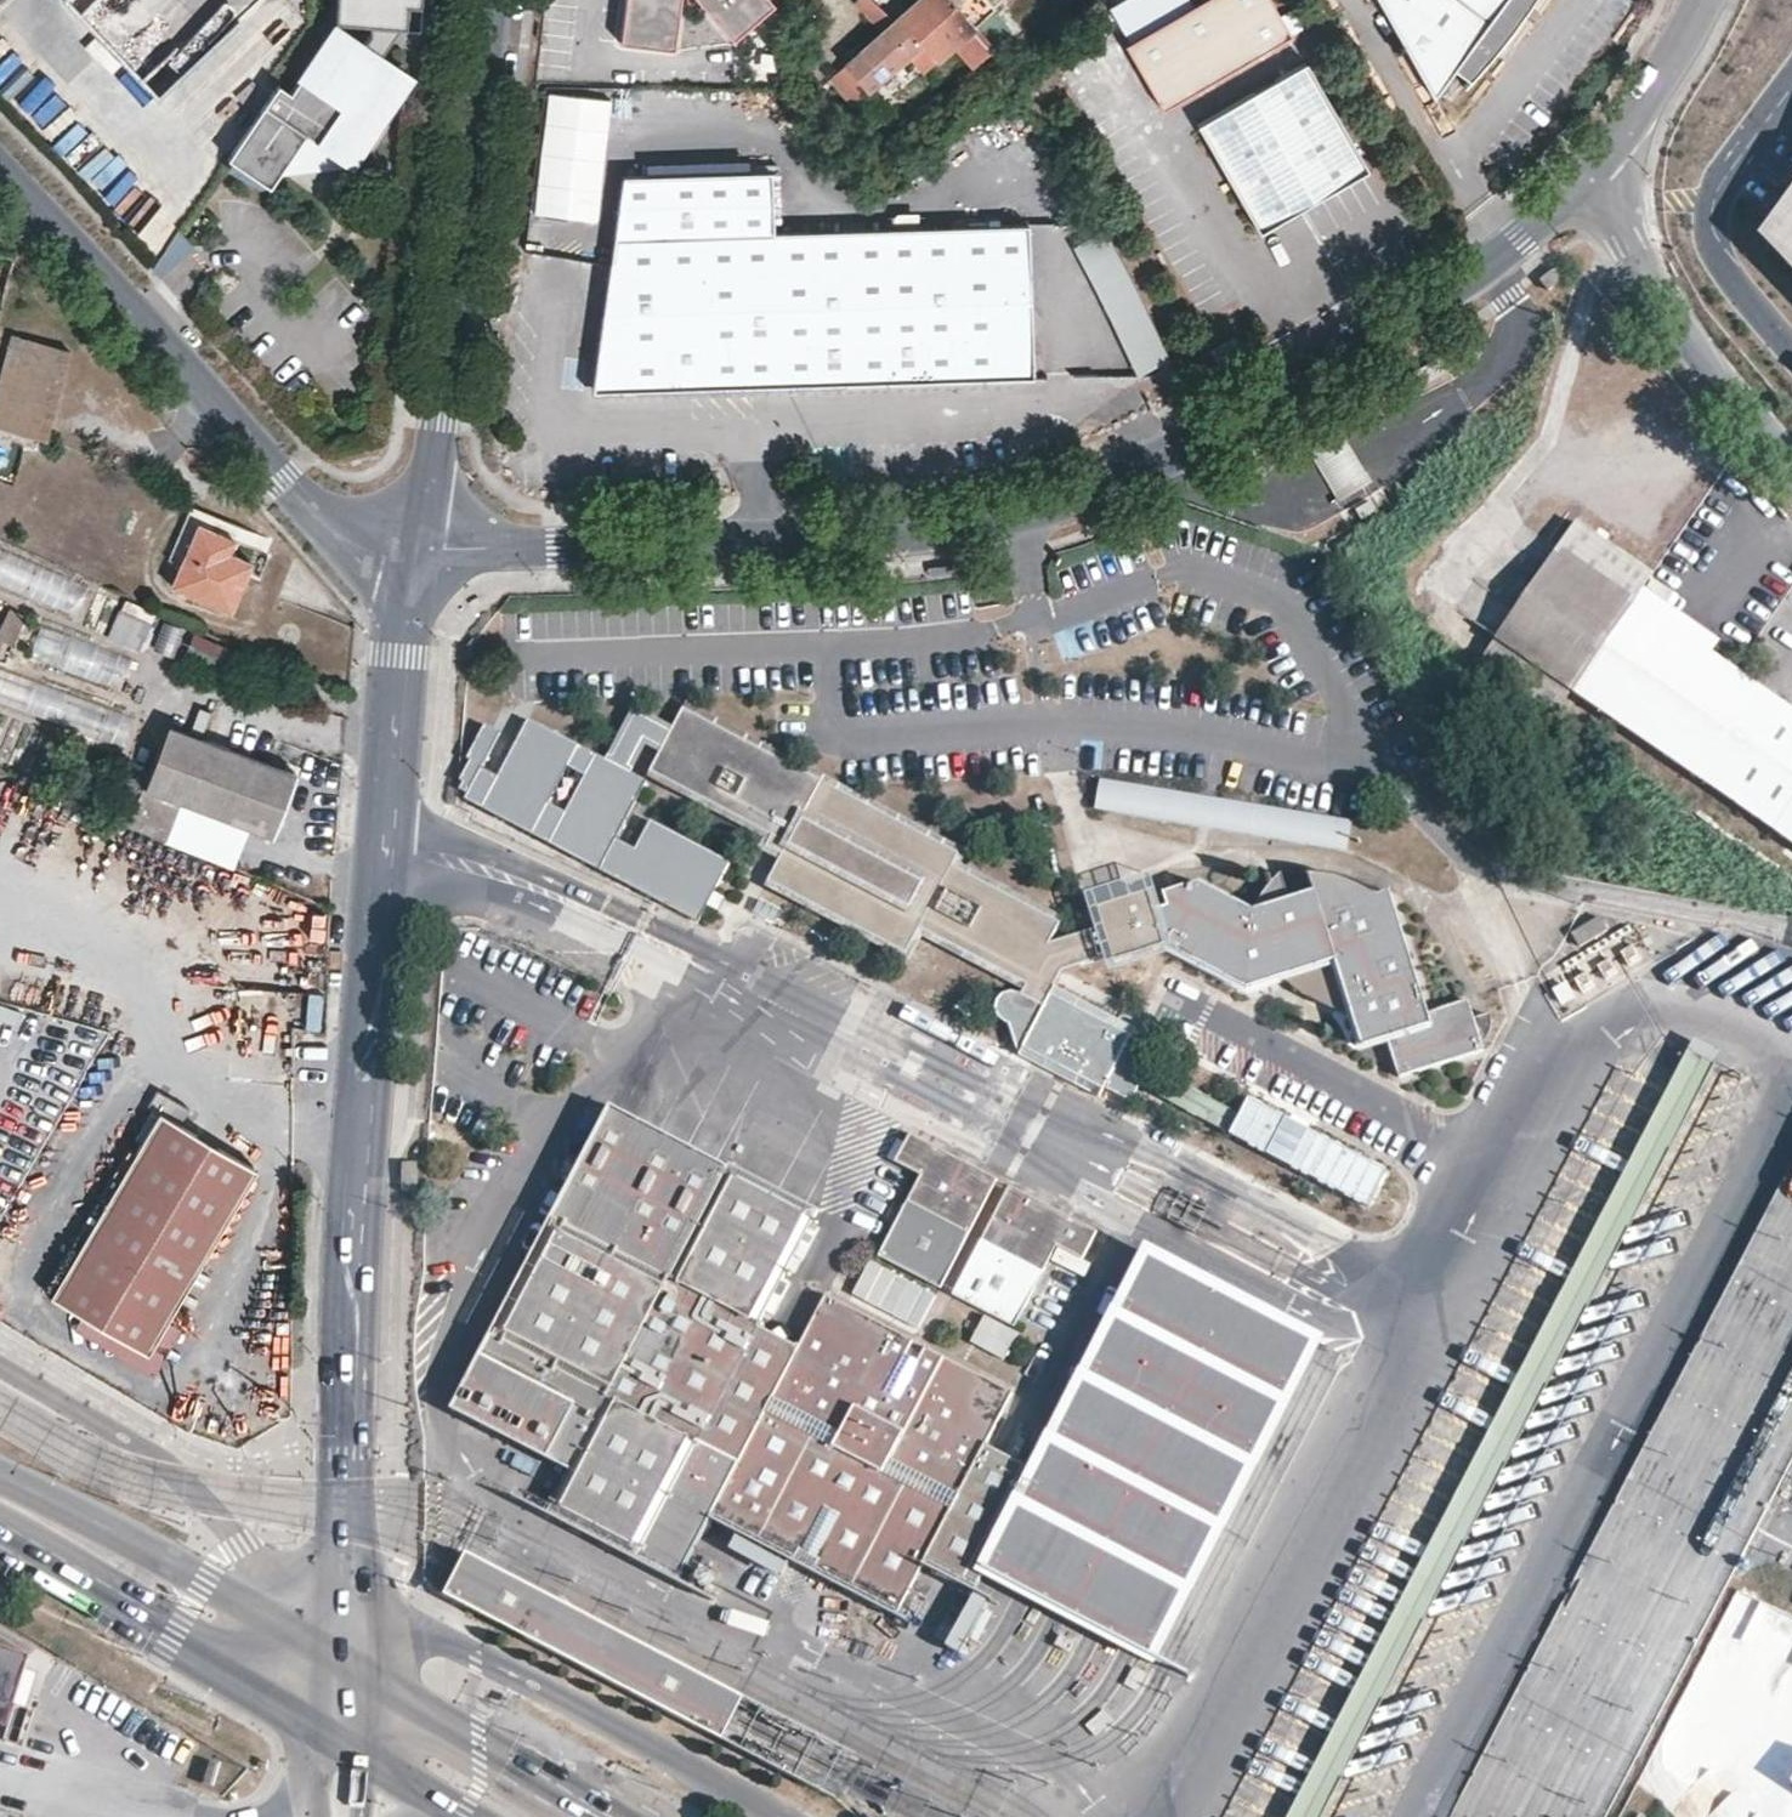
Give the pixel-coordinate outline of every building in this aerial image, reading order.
[(375,26),(374,36),(367,46),(339,27),(294,92),(282,84),(230,158),(271,186),(290,161),(304,161),(350,162),(410,76),(382,57),(402,29),(421,30),(424,0),(342,0),(340,24),(375,26)] [(626,40),(679,46),(683,0),(631,0),(626,40)] [(733,37),(775,3),(772,0),(702,0),(733,37)] [(951,0),(919,0),(891,25),(875,7),(865,17),(881,35),(831,81),(853,104),(905,56),(920,43),(937,62),(952,48),(975,27),(951,0)] [(868,0),(860,0),(854,5),(865,17),(875,7),(868,0)] [(975,27),(994,10),(985,0),(951,0),(975,27)] [(1193,10),(1187,0),(1127,0),(1108,11),(1127,46),(1193,10)] [(1291,43),(1280,24),(1267,0),(1212,0),(1193,10),(1127,46),(1123,48),(1158,115),(1291,43)] [(1428,90),(1448,64),(1464,76),(1494,35),(1501,36),(1510,25),(1520,10),(1526,1),(1527,0),(1379,0),(1428,90)] [(1280,24),(1291,43),(1301,37),(1291,18),(1280,24)] [(995,48),(975,27),(952,48),(972,70),(995,48)] [(923,75),(937,62),(920,43),(905,56),(923,75)] [(1363,180),(1304,70),(1238,106),(1193,130),(1253,240),(1319,204),(1363,180)] [(596,220),(611,97),(547,89),(532,212),(596,220)] [(637,174),(626,174),(592,390),(1032,377),(1028,225),(772,232),(770,170),(758,170),(637,174)] [(1760,227),(1791,252),(1791,186),(1760,227)] [(154,251),(176,221),(160,209),(138,239),(154,251)] [(1168,362),(1106,231),(1073,247),(1136,377),(1168,362)] [(174,235),(152,266),(160,274),(186,251),(174,235)] [(1559,276),(1546,287),(1553,296),(1566,286),(1559,276)] [(45,326),(20,318),(16,332),(41,340),(45,326)] [(0,364),(0,427),(45,438),(68,351),(11,336),(3,365),(0,364)] [(1440,375),(1431,361),(1428,362),(1391,384),(1400,399),(1440,375)] [(1323,474),(1341,505),(1374,486),(1359,460),(1338,423),(1305,442),(1323,474)] [(1357,511),(1362,521),(1378,512),(1373,502),(1357,511)] [(241,525),(190,505),(167,558),(181,565),(199,524),(236,540),(241,525)] [(230,553),(236,540),(199,524),(181,565),(172,585),(231,611),(252,563),(230,553)] [(1496,638),(1573,690),(1635,598),(1558,546),(1496,638)] [(67,575),(0,547),(0,586),(53,608),(67,575)] [(1720,639),(1643,585),(1635,598),(1711,652),(1720,639)] [(1761,686),(1734,668),(1711,652),(1635,598),(1573,690),(1699,777),(1761,686)] [(110,642),(145,647),(151,609),(116,603),(110,642)] [(0,606),(0,628),(9,610),(0,606)] [(11,607),(9,610),(0,628),(0,658),(5,660),(12,644),(27,615),(11,607)] [(252,660),(194,635),(187,651),(246,677),(252,660)] [(132,753),(145,719),(0,667),(0,705),(132,753)] [(1699,777),(1791,841),(1791,708),(1761,686),(1699,777)] [(966,843),(689,705),(676,725),(637,706),(606,760),(541,723),(511,776),(489,765),(514,709),(487,697),(451,769),(478,783),(467,796),(696,912),(705,898),(711,886),(725,856),(648,817),(637,837),(618,829),(647,774),(632,766),(646,737),(667,748),(655,771),(790,842),(767,882),(908,953),(919,929),(1025,984),(1021,996),(1009,991),(999,994),(996,1003),(998,1015),(1008,1020),(1019,1052),(1095,1092),(1101,1082),(1130,1094),(1138,1084),(1147,1066),(1154,1050),(1128,1036),(1134,1026),(1054,984),(1060,968),(1165,943),(1245,987),(1282,977),(1300,990),(1314,1000),(1328,1008),(1340,1012),(1352,1043),(1386,1033),(1397,1068),(1479,1044),(1471,1017),(1464,996),(1422,1009),(1382,893),(1357,900),(1352,881),(1316,891),(1291,897),(1256,907),(1250,910),(1199,880),(1167,889),(1171,904),(1153,909),(1145,912),(1139,894),(1090,907),(1094,925),(1087,927),(1050,939),(1061,909),(955,858),(966,843)] [(168,725),(129,825),(195,852),(199,840),(170,829),(180,804),(273,837),(298,773),(168,725)] [(1347,816),(1097,774),(1092,805),(1342,847),(1347,816)] [(1308,872),(1316,891),(1352,881),(1352,879),(1334,875),(1321,873),(1308,872)] [(1144,874),(1078,892),(1082,909),(1090,907),(1148,891),(1144,874)] [(1291,897),(1283,876),(1278,880),(1273,884),(1268,888),(1264,893),(1261,898),(1257,904),(1256,907),(1291,897)] [(1353,880),(1352,879),(1352,881),(1357,900),(1382,893),(1379,891),(1373,888),(1364,883),(1353,880)] [(1145,912),(1153,909),(1171,904),(1167,889),(1164,881),(1147,886),(1148,891),(1149,891),(1139,894),(1145,912)] [(717,904),(723,892),(711,886),(705,898),(717,904)] [(1082,909),(1087,927),(1094,925),(1090,907),(1082,909)] [(1486,1011),(1471,1017),(1479,1044),(1484,1037),(1487,1028),(1489,1021),(1486,1011)] [(1508,1428),(1518,1433),(1712,1061),(1688,1048),(1493,1420),(1504,1426),(1508,1428)] [(1147,1066),(1138,1084),(1396,1219),(1405,1201),(1217,1102),(1147,1066)] [(723,1171),(601,1108),(546,1214),(552,1217),(491,1336),(485,1333),(443,1414),(565,1477),(548,1512),(676,1579),(710,1513),(793,1557),(797,1548),(818,1560),(814,1567),(896,1610),(923,1560),(963,1581),(967,1574),(1021,1602),(1056,1620),(1092,1639),(1126,1657),(1144,1666),(1313,1342),(1135,1248),(1023,1465),(982,1440),(1010,1390),(924,1347),(916,1362),(903,1356),(911,1340),(823,1295),(798,1343),(759,1322),(818,1209),(728,1163),(723,1171)] [(148,1352),(166,1321),(256,1168),(158,1112),(51,1295),(83,1314),(148,1352)] [(909,1133),(905,1139),(894,1160),(920,1174),(878,1255),(938,1286),(994,1177),(909,1133)] [(886,1156),(894,1160),(905,1139),(898,1135),(886,1156)] [(417,1165),(403,1164),(401,1186),(417,1186),(417,1165)] [(1095,1230),(1007,1185),(952,1292),(1013,1325),(1055,1244),(1080,1257),(1095,1230)] [(909,1316),(926,1284),(884,1263),(867,1295),(909,1316)] [(180,1329),(166,1321),(148,1352),(83,1314),(75,1329),(140,1365),(155,1374),(180,1329)] [(984,1314),(969,1342),(1003,1359),(1017,1331),(984,1314)] [(1518,1433),(1508,1428),(1504,1426),(1493,1420),(1287,1816),(1318,1816),(1518,1433)] [(452,1572),(440,1594),(734,1745),(745,1723),(757,1700),(463,1550),(452,1572)] [(972,1595),(946,1645),(966,1655),(992,1605),(972,1595)] [(0,1648),(0,1728),(12,1731),(33,1658),(0,1648)] [(58,1715),(20,1704),(12,1731),(50,1742),(58,1715)] [(1732,1794),(1711,1816),(1758,1816),(1732,1794)]
